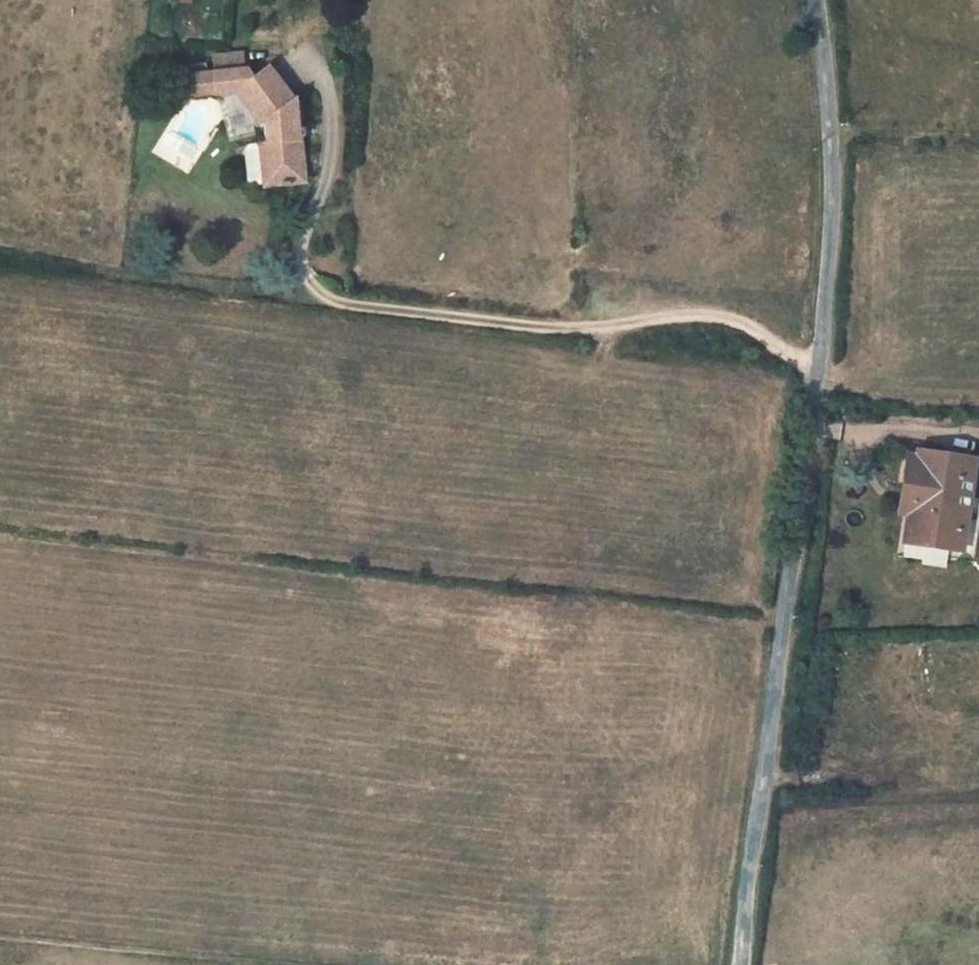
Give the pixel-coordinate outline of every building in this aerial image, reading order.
[(249,28),(189,70),(205,94),(249,67),(289,134),(290,144),(276,146),(271,151),(274,180),(282,188),(306,187),(306,193),(319,193),(319,186),(331,185),(328,142),(320,143),(318,114),(293,73),(283,79),(249,28)] [(926,445),(925,452),(918,451),(915,473),(931,475),(928,504),(920,502),(919,513),(915,540),(957,547),(961,525),(973,527),(978,492),(978,452),(926,445)] [(931,475),(915,473),(910,511),(919,513),(920,502),(928,504),(931,475)] [(970,548),(973,527),(961,525),(957,547),(970,548)]
